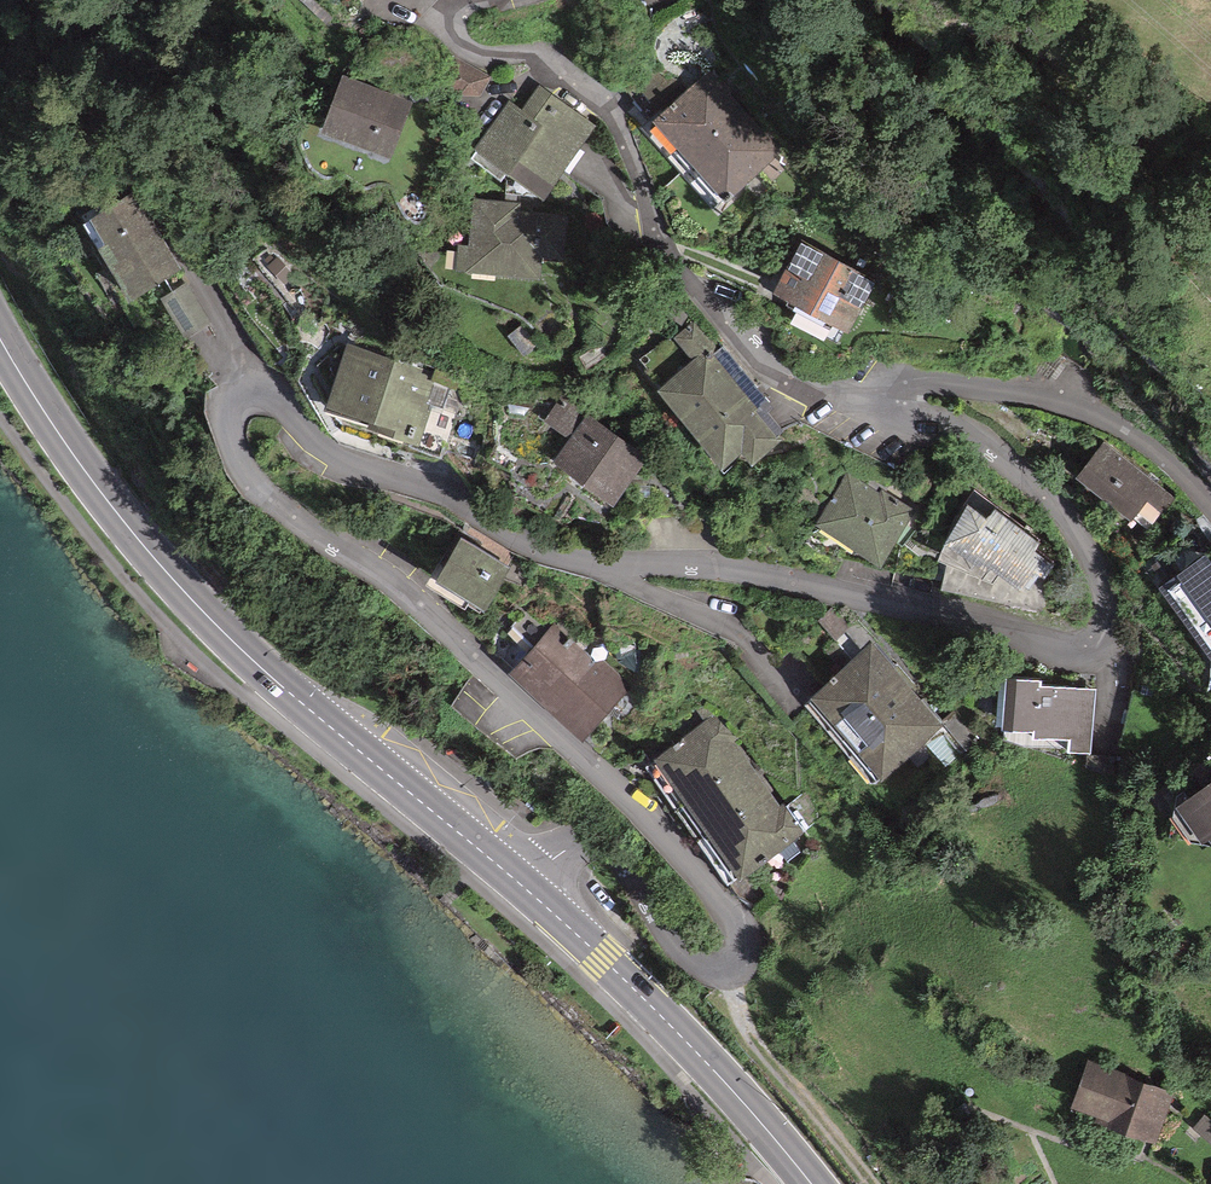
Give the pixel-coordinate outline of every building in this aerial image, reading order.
[(438,105),(472,121),(489,87),(455,71),(438,105)] [(707,73),(657,118),(722,191),(772,146),(707,73)] [(402,101),(342,79),(324,128),(384,150),(402,101)] [(584,123),(535,91),(519,116),(500,103),(470,149),(537,193),(584,123)] [(132,193),(85,219),(126,291),(173,265),(132,193)] [(513,204),(468,201),(465,246),(453,246),(452,267),(532,271),(535,215),(513,213),(513,204)] [(798,243),(772,290),(840,326),(865,279),(798,243)] [(156,316),(180,353),(209,334),(186,298),(156,316)] [(525,323),(511,334),(524,352),(538,341),(525,323)] [(770,441),(687,323),(671,335),(691,364),(657,388),(709,463),(733,446),(742,460),(770,441)] [(349,353),(329,405),(407,435),(427,382),(349,353)] [(570,436),(553,457),(604,498),(638,457),(565,398),(548,418),(570,436)] [(1103,444),(1081,472),(1149,526),(1171,498),(1103,444)] [(847,472),(817,524),(882,561),(912,509),(847,472)] [(980,509),(952,554),(1021,597),(1049,552),(980,509)] [(465,537),(438,574),(480,604),(507,568),(465,537)] [(1165,583),(1210,646),(1210,561),(1206,554),(1165,583)] [(549,625),(508,664),(575,735),(616,697),(549,625)] [(872,642),(811,693),(878,773),(940,722),(872,642)] [(1036,675),(1004,674),(1002,723),(1032,725),(1031,732),(1067,734),(1066,750),(1090,751),(1093,687),(1036,684),(1036,675)] [(716,720),(665,754),(740,867),(798,829),(783,805),(776,810),(716,720)] [(1172,804),(1198,843),(1208,836),(1210,840),(1210,779),(1172,804)] [(1169,1091),(1087,1061),(1070,1107),(1151,1138),(1169,1091)]
